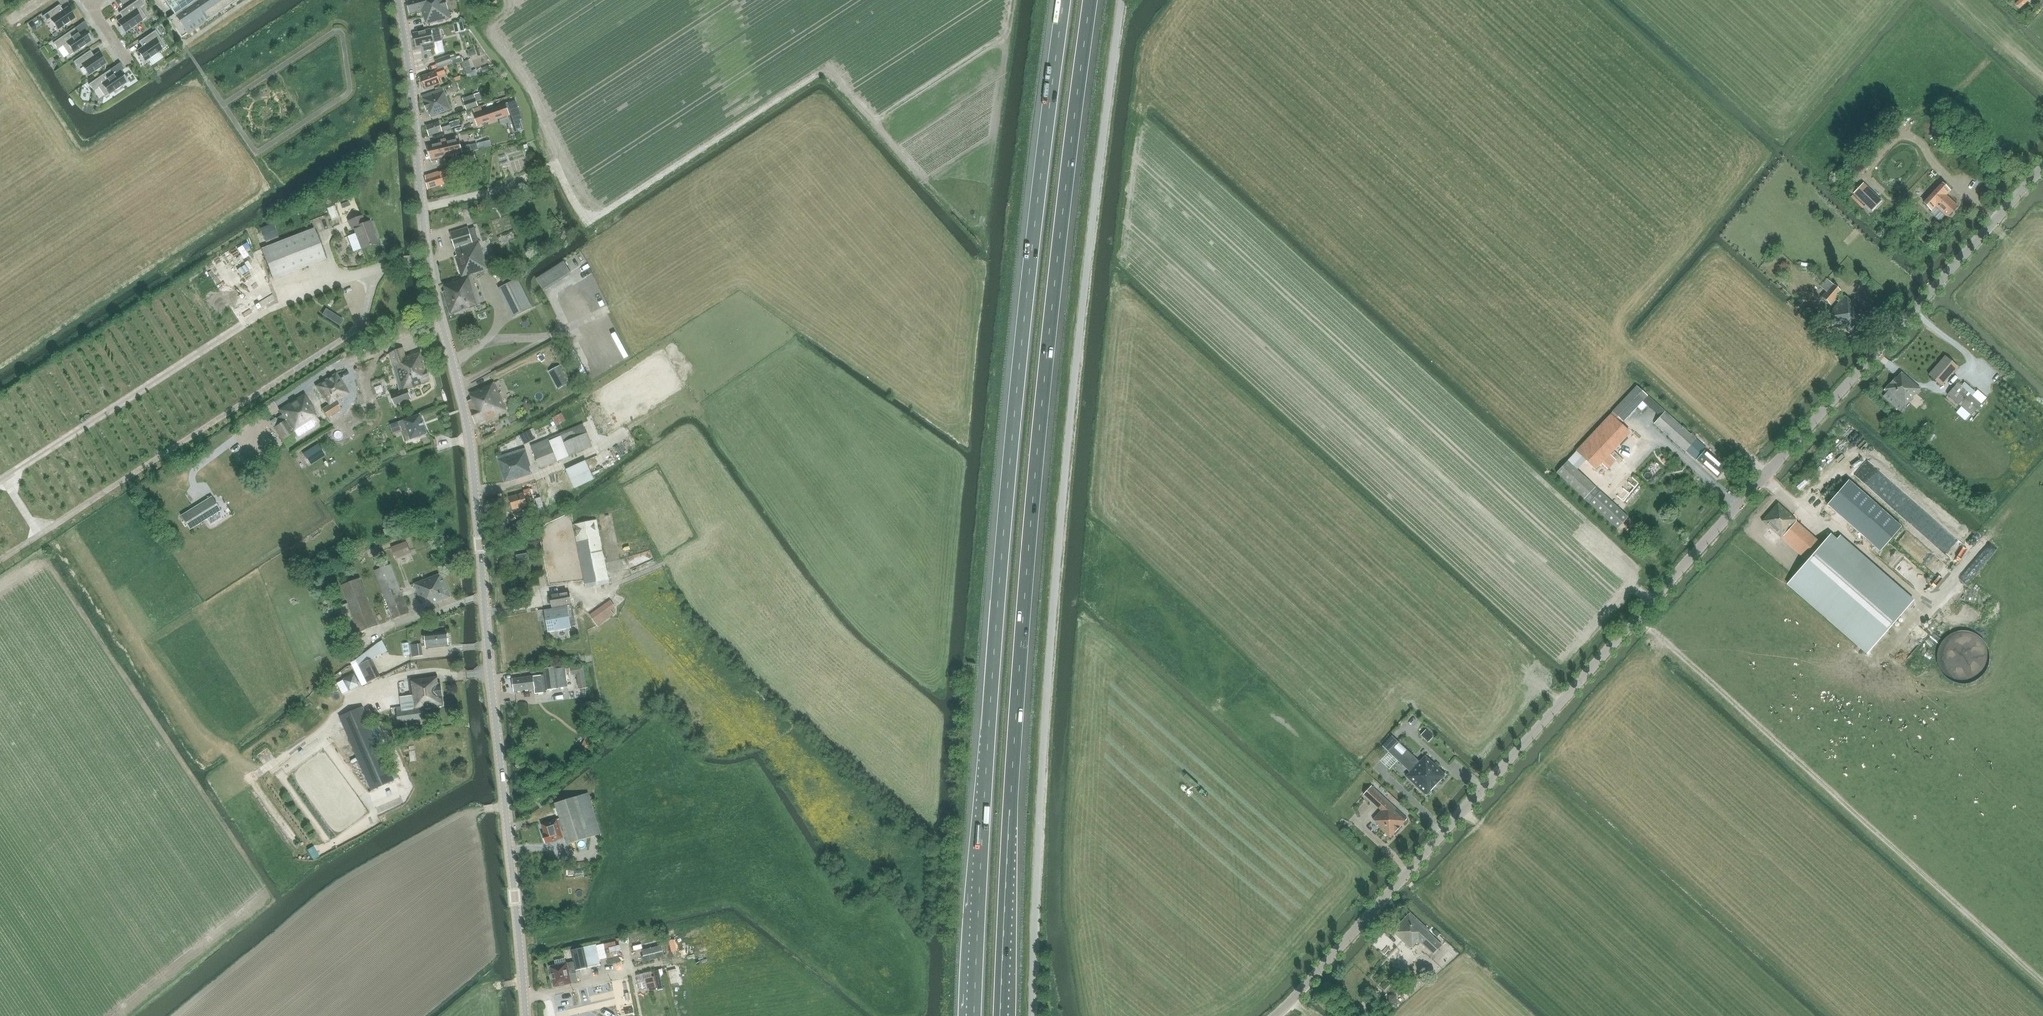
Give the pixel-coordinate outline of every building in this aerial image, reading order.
[(118,22),(121,27),(120,28),(123,34),(131,29),(137,25),(136,25),(147,18),(140,8),(145,5),(142,0),(138,0),(119,13),(123,18),(118,22)] [(174,14),(195,0),(164,0),(174,14)] [(168,18),(181,38),(189,32),(188,30),(192,27),(193,30),(195,29),(193,26),(197,24),(199,26),(207,20),(205,18),(210,15),(211,18),(219,12),(218,10),(222,7),(224,9),(232,3),(230,1),(232,0),(195,0),(174,14),(168,18)] [(410,13),(422,11),(424,18),(425,18),(427,25),(450,19),(446,0),(407,0),(410,13)] [(486,2),(491,9),(499,3),(496,0),(490,0),(486,2)] [(59,5),(43,16),(47,23),(51,20),(58,30),(64,26),(70,22),(69,22),(75,18),(68,7),(63,11),(59,5)] [(463,22),(454,24),(456,32),(464,30),(463,22)] [(75,28),(53,43),(58,49),(63,46),(70,56),(80,49),(86,45),(85,45),(93,40),(89,34),(87,35),(84,30),(79,34),(75,28)] [(442,42),(440,28),(413,34),(416,47),(423,46),(424,52),(435,50),(434,43),(442,42)] [(143,47),(138,51),(141,56),(139,57),(143,63),(151,58),(156,54),(166,47),(155,31),(139,42),(143,47)] [(439,59),(452,54),(451,49),(437,54),(439,59)] [(90,51),(74,62),(78,68),(82,66),(89,75),(93,72),(94,73),(99,69),(99,68),(106,63),(99,53),(94,56),(90,51)] [(455,54),(450,56),(435,60),(438,69),(453,64),(453,65),(464,61),(463,57),(457,60),(455,54)] [(436,72),(421,77),(425,89),(441,83),(439,79),(443,78),(442,75),(446,73),(444,68),(436,71),(436,72)] [(110,70),(89,84),(93,91),(98,87),(105,97),(115,90),(116,91),(121,87),(121,86),(128,81),(124,76),(123,77),(119,72),(114,75),(110,70)] [(459,75),(463,74),(462,70),(452,73),(456,88),(462,86),(459,75)] [(444,89),(422,96),(427,111),(429,111),(430,117),(451,110),(444,89)] [(480,93),(474,95),(463,99),(467,110),(478,106),(477,101),(482,99),(480,93)] [(516,100),(474,114),(478,126),(511,115),(517,132),(524,130),(521,120),(522,120),(516,100)] [(429,136),(451,128),(450,125),(441,128),(439,122),(426,126),(429,136)] [(462,135),(476,132),(474,125),(461,127),(462,135)] [(431,160),(471,151),(470,145),(461,147),(459,139),(458,139),(457,136),(427,143),(431,160)] [(509,149),(500,150),(502,160),(510,159),(509,149)] [(477,160),(474,152),(457,157),(459,166),(477,160)] [(458,180),(454,167),(426,176),(428,190),(458,180)] [(1866,210),(1876,200),(1857,181),(1847,192),(1866,210)] [(1942,184),(1924,203),(1931,210),(1935,206),(1947,217),(1948,216),(1950,217),(1953,214),(1952,212),(1957,206),(1946,195),(1950,191),(1942,184)] [(328,214),(323,216),(328,224),(332,222),(328,214)] [(362,250),(378,244),(370,222),(365,224),(362,217),(349,222),(352,230),(354,229),(362,250)] [(506,228),(509,234),(517,230),(514,224),(506,228)] [(273,225),(261,230),(265,241),(278,236),(273,225)] [(468,227),(450,233),(458,255),(455,256),(462,277),(462,278),(472,275),(489,269),(480,241),(479,241),(475,228),(469,230),(468,227)] [(273,280),(326,260),(315,230),(262,250),(273,280)] [(227,260),(242,246),(237,240),(221,254),(227,260)] [(564,261),(557,265),(565,278),(572,274),(564,261)] [(462,277),(443,283),(446,291),(443,292),(450,313),(450,314),(450,315),(481,305),(472,275),(462,278),(462,277)] [(531,306),(516,277),(497,287),(512,315),(531,306)] [(1830,304),(1841,292),(1827,279),(1820,286),(1826,291),(1821,297),(1830,304)] [(587,294),(582,285),(577,287),(573,280),(566,283),(576,304),(583,301),(581,297),(587,294)] [(1846,339),(1868,314),(1853,300),(1851,302),(1845,296),(1841,301),(1839,299),(1837,301),(1839,303),(1832,310),(1829,308),(1827,310),(1824,307),(1819,312),(1841,331),(1839,333),(1846,339)] [(326,307),(322,314),(340,325),(344,319),(326,307)] [(430,382),(423,360),(421,360),(419,353),(404,357),(401,349),(388,353),(400,391),(392,394),(395,405),(411,399),(408,389),(430,382)] [(1935,367),(1928,375),(1941,386),(1953,373),(1958,367),(1945,356),(1935,367)] [(549,372),(558,389),(570,383),(560,366),(549,372)] [(1887,393),(1883,397),(1900,411),(1920,389),(1901,372),(1901,373),(1897,378),(1896,377),(1884,390),(1887,393)] [(336,373),(316,386),(325,400),(326,400),(329,405),(322,409),(327,418),(341,409),(336,401),(349,393),(336,373)] [(476,425),(507,411),(494,382),(470,394),(472,400),(468,402),(476,425)] [(1971,415),(1981,404),(1957,383),(1947,394),(1971,415)] [(1637,386),(1612,412),(1618,416),(1623,421),(1629,414),(1642,401),(1647,396),(1637,386)] [(280,424),(274,427),(282,439),(281,439),(287,447),(322,425),(313,411),(315,410),(305,394),(279,410),(282,414),(277,418),(280,424)] [(1651,408),(1661,417),(1661,416),(1665,412),(1655,403),(1652,400),(1647,396),(1642,401),(1648,405),(1651,407),(1651,408)] [(1958,419),(1964,413),(1955,404),(1949,411),(1958,419)] [(553,413),(558,420),(568,414),(564,406),(553,413)] [(1661,417),(1654,424),(1686,452),(1696,440),(1665,412),(1661,417)] [(403,420),(390,424),(392,430),(401,426),(406,441),(428,434),(421,413),(403,419),(403,420)] [(1611,415),(1576,451),(1595,469),(1630,433),(1620,424),(1615,419),(1611,415)] [(548,438),(531,445),(540,469),(559,462),(558,461),(570,456),(569,456),(593,447),(588,433),(585,428),(550,441),(549,438),(548,438)] [(1916,445),(1921,452),(1930,446),(1924,439),(1916,445)] [(1696,440),(1691,446),(1701,455),(1697,459),(1701,463),(1718,478),(1726,468),(1711,455),(1705,450),(1706,448),(1696,440)] [(310,465),(326,455),(318,443),(302,453),(310,465)] [(532,473),(530,466),(531,466),(525,448),(497,457),(505,483),(532,475),(531,473),(532,473)] [(599,451),(568,463),(576,484),(597,476),(593,466),(603,462),(599,451)] [(1584,499),(1595,488),(1567,462),(1557,473),(1584,499)] [(1661,472),(1664,480),(1671,477),(1668,469),(1661,472)] [(1901,529),(1849,482),(1828,506),(1880,553),(1901,529)] [(526,498),(532,496),(530,489),(523,490),(524,493),(509,497),(513,510),(528,506),(526,498)] [(1599,492),(1588,504),(1616,530),(1627,518),(1599,492)] [(212,497),(181,516),(189,530),(220,511),(212,497)] [(540,498),(533,500),(538,518),(546,515),(540,498)] [(1778,503),(1762,521),(1808,561),(1787,584),(1867,654),(1913,600),(1839,536),(1837,539),(1831,534),(1822,544),(1815,538),(1806,547),(1794,537),(1803,527),(1795,521),(1796,520),(1791,516),(1792,515),(1778,503)] [(1931,539),(1892,504),(1888,508),(1922,538),(1923,538),(1928,542),(1931,539)] [(597,520),(573,525),(585,588),(610,583),(597,520)] [(396,559),(411,553),(406,541),(391,547),(396,559)] [(391,564),(374,571),(388,605),(392,617),(393,619),(410,613),(408,607),(404,597),(391,564)] [(422,600),(425,607),(451,597),(442,574),(414,584),(420,600),(422,600)] [(341,585),(357,628),(359,632),(378,625),(361,578),(341,585)] [(1944,579),(1937,586),(1940,589),(1947,582),(1944,579)] [(570,591),(550,595),(552,610),(544,611),(547,630),(571,626),(575,625),(570,591)] [(610,600),(589,615),(598,626),(614,615),(611,611),(616,607),(610,600)] [(425,634),(426,647),(448,644),(447,632),(425,634)] [(380,677),(372,658),(383,653),(377,644),(351,663),(362,685),(368,683),(380,677)] [(423,656),(422,644),(410,645),(411,657),(423,656)] [(584,665),(571,667),(572,673),(578,672),(580,688),(587,687),(584,665)] [(545,675),(514,678),(515,692),(534,689),(535,693),(547,692),(547,690),(559,688),(559,687),(568,686),(566,667),(556,668),(544,669),(545,675)] [(344,675),(339,678),(346,687),(351,683),(344,675)] [(402,706),(396,707),(397,711),(398,722),(424,718),(423,708),(444,705),(441,683),(438,683),(437,675),(409,679),(412,696),(400,698),(402,706)] [(317,717),(325,710),(314,698),(306,705),(317,717)] [(363,706),(340,716),(371,790),(394,780),(363,706)] [(587,751),(594,738),(588,735),(581,748),(587,751)] [(1398,741),(1392,735),(1382,746),(1388,751),(1398,741)] [(1398,741),(1388,751),(1410,772),(1406,776),(1426,795),(1426,796),(1427,795),(1435,786),(1431,783),(1433,782),(1404,755),(1408,751),(1398,741)] [(1408,751),(1404,755),(1433,782),(1431,783),(1435,786),(1445,776),(1446,775),(1445,774),(1425,756),(1420,761),(1408,751)] [(1389,802),(1371,785),(1363,795),(1381,811),(1373,819),(1378,824),(1377,825),(1390,837),(1406,820),(1388,803),(1389,802)] [(588,793),(555,803),(568,844),(601,834),(588,793)] [(545,843),(548,842),(563,837),(558,819),(542,824),(544,835),(543,835),(545,843)] [(1442,945),(1431,935),(1433,933),(1411,913),(1393,931),(1411,948),(1416,942),(1417,944),(1419,941),(1432,955),(1442,945)] [(661,951),(669,949),(666,938),(658,941),(661,951)] [(577,970),(600,964),(596,945),(573,949),(577,970)] [(556,965),(550,966),(551,974),(552,979),(554,987),(572,983),(570,974),(576,973),(574,964),(568,965),(568,962),(566,963),(556,965)] [(652,977),(644,978),(647,989),(657,986),(657,987),(658,990),(664,989),(659,970),(653,971),(654,976),(652,977)]
